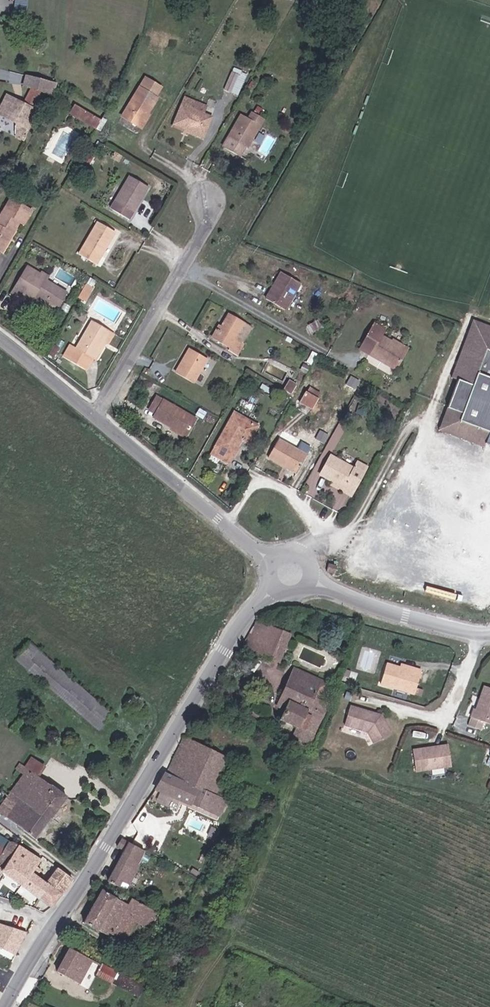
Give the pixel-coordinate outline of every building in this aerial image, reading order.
[(238,75),(240,70),(235,68),(233,73),(231,72),(224,90),(230,93),(236,81),(238,82),(241,76),(238,75)] [(121,117),(139,128),(147,114),(157,98),(156,97),(161,88),(145,78),(121,117)] [(33,87),(24,104),(19,105),(6,98),(0,111),(0,115),(18,124),(27,129),(46,93),(33,87)] [(19,105),(24,104),(8,95),(6,98),(19,105)] [(211,118),(203,114),(206,107),(185,99),(173,127),(195,136),(195,135),(203,138),(211,118)] [(97,128),(102,119),(76,104),(71,113),(97,128)] [(257,106),(253,113),(259,117),(263,110),(257,106)] [(264,119),(259,117),(253,113),(251,112),(247,119),(240,115),(222,147),(239,156),(244,147),(247,149),(264,119)] [(147,114),(139,128),(142,129),(150,116),(147,114)] [(27,129),(18,124),(17,138),(22,140),(27,129)] [(248,147),(255,153),(268,135),(261,130),(248,147)] [(110,209),(129,221),(149,187),(130,176),(110,209)] [(0,215),(0,253),(0,252),(2,253),(19,224),(23,226),(33,210),(10,197),(0,215)] [(79,254),(96,265),(116,233),(98,222),(79,254)] [(19,299),(21,295),(31,301),(34,297),(56,310),(66,293),(46,281),(48,276),(42,273),(41,275),(28,267),(12,295),(19,299)] [(266,299),(285,311),(300,284),(281,272),(266,299)] [(80,296),(87,300),(94,286),(86,283),(80,296)] [(221,326),(213,340),(229,349),(228,351),(238,356),(245,344),(236,339),(245,323),(228,313),(221,326)] [(104,343),(111,332),(93,321),(76,349),(70,346),(63,357),(86,371),(93,360),(95,361),(99,354),(100,354),(106,344),(104,343)] [(474,321),(459,361),(465,364),(459,380),(448,408),(462,414),(459,421),(480,429),(478,435),(487,438),(485,444),(489,446),(489,327),(474,321)] [(210,338),(213,340),(221,326),(218,324),(210,338)] [(380,336),(384,330),(374,325),(360,350),(395,370),(406,351),(380,336)] [(104,343),(106,344),(109,346),(116,334),(111,332),(104,343)] [(175,373),(194,384),(208,359),(190,349),(175,373)] [(465,364),(459,361),(452,378),(459,380),(465,364)] [(309,387),(306,392),(318,399),(321,394),(309,387)] [(318,399),(306,392),(305,392),(299,402),(313,411),(319,400),(318,399)] [(171,428),(186,436),(196,419),(157,397),(149,410),(155,414),(153,417),(171,428)] [(485,444),(487,438),(478,435),(480,429),(459,421),(462,414),(448,408),(440,430),(489,449),(489,446),(485,444)] [(246,433),(252,437),(258,427),(234,413),(212,454),(220,459),(229,463),(242,440),(246,433)] [(185,438),(186,436),(171,428),(170,429),(185,438)] [(246,433),(242,440),(248,444),(252,437),(246,433)] [(268,458),(286,468),(287,466),(297,472),(307,456),(278,440),(268,458)] [(220,459),(212,454),(208,459),(217,464),(220,459)] [(345,488),(343,491),(351,496),(365,469),(358,466),(356,470),(332,457),(322,476),(333,482),(345,488)] [(331,485),(343,491),(345,488),(333,482),(331,485)] [(272,661),(284,631),(260,621),(240,646),(272,661)] [(284,631),(272,661),(279,664),(291,634),(284,631)] [(16,659),(100,731),(113,716),(29,644),(16,659)] [(421,670),(413,668),(412,671),(400,668),(386,664),(381,685),(415,694),(416,688),(421,670)] [(314,698),(322,701),(329,685),(294,668),(290,676),(318,689),(314,698)] [(318,689),(290,676),(280,700),(288,703),(285,710),(281,720),(296,727),(315,736),(321,722),(323,723),(330,705),(322,701),(314,698),(318,689)] [(478,710),(476,710),(470,726),(483,731),(486,722),(489,724),(489,688),(486,687),(478,710)] [(288,703),(280,700),(277,707),(285,710),(288,703)] [(346,726),(369,734),(376,745),(393,734),(381,716),(351,706),(346,726)] [(311,745),(315,736),(296,727),(292,737),(311,745)] [(227,773),(232,761),(185,737),(167,773),(216,795),(217,794),(221,784),(227,773)] [(419,772),(454,766),(451,745),(416,751),(419,772)] [(25,768),(38,777),(45,767),(32,758),(25,768)] [(239,764),(232,761),(227,773),(233,776),(239,764)] [(49,785),(38,777),(25,768),(21,764),(16,770),(24,776),(8,797),(0,809),(0,811),(19,826),(49,785)] [(167,773),(165,773),(156,789),(192,806),(192,805),(220,817),(227,800),(216,795),(167,773)] [(228,787),(221,784),(217,794),(223,797),(228,787)] [(66,797),(49,785),(19,826),(35,839),(51,818),(66,797)] [(122,882),(129,885),(138,865),(137,865),(144,851),(121,839),(117,847),(125,851),(108,881),(120,887),(122,882)] [(52,908),(72,880),(47,861),(45,863),(19,845),(8,862),(0,857),(0,876),(3,872),(52,908)] [(122,882),(120,887),(126,890),(129,885),(122,882)] [(123,896),(120,901),(102,890),(84,923),(123,944),(136,922),(149,930),(159,913),(127,896),(126,898),(123,896)] [(20,952),(27,929),(0,920),(0,946),(20,952)] [(57,972),(80,984),(92,960),(70,948),(57,972)] [(169,954),(163,966),(172,971),(179,959),(169,954)] [(118,972),(126,976),(133,962),(125,958),(118,972)] [(126,990),(132,979),(126,976),(118,972),(103,964),(98,975),(126,990)]
